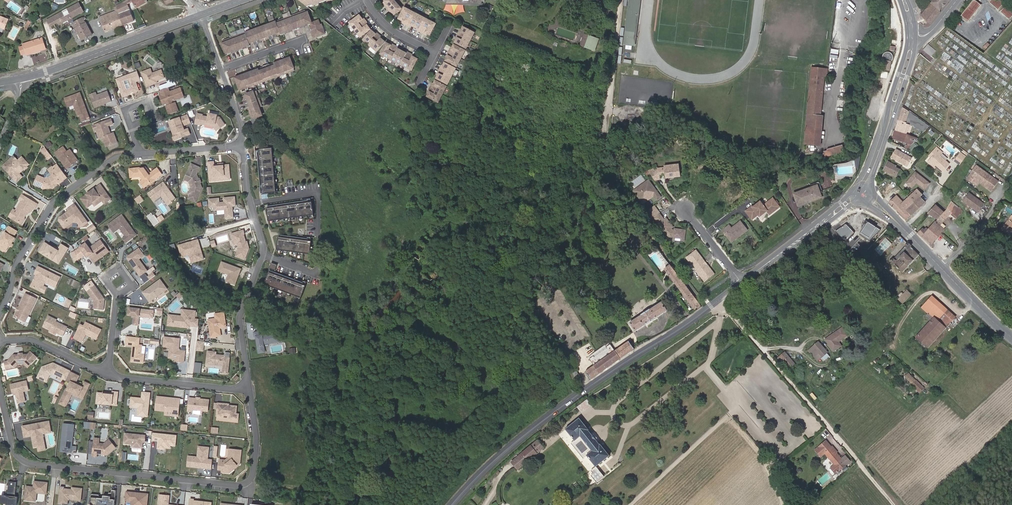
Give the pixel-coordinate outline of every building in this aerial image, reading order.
[(132,0),(128,0),(116,7),(119,14),(118,14),(122,26),(134,21),(128,4),(132,1),(132,0)] [(394,0),(387,0),(384,3),(394,16),(402,9),(394,0)] [(624,44),(632,45),(634,31),(638,0),(629,0),(624,44)] [(961,16),(968,21),(981,5),(974,0),(961,16)] [(990,2),(998,9),(1004,3),(1001,0),(992,0),(990,2)] [(78,3),(47,20),(50,26),(58,22),(61,20),(63,22),(83,11),(78,3)] [(1001,12),(1009,19),(1011,15),(1011,10),(1007,5),(1001,12)] [(119,14),(116,7),(114,8),(115,11),(99,17),(105,32),(122,26),(118,14),(119,14)] [(436,25),(406,9),(400,19),(402,21),(404,22),(404,23),(410,26),(410,25),(412,26),(418,29),(420,30),(419,31),(426,34),(426,33),(428,34),(431,35),(436,25)] [(307,11),(222,42),(226,54),(230,52),(231,54),(238,51),(237,49),(241,48),(242,50),(245,48),(245,47),(253,44),(254,45),(261,43),(260,41),(268,38),(269,40),(276,37),(276,36),(284,33),(284,34),(292,32),(291,30),(299,27),(300,29),(307,26),(306,24),(310,23),(313,33),(312,34),(313,38),(323,35),(322,32),(323,31),(325,31),(322,24),(321,24),(320,22),(318,20),(312,22),(308,13),(307,11)] [(5,29),(9,19),(0,15),(0,27),(5,29)] [(360,16),(350,23),(361,37),(371,30),(369,27),(368,25),(364,19),(363,20),(362,18),(360,16)] [(84,17),(73,23),(82,41),(91,36),(84,20),(85,20),(84,17)] [(457,41),(456,43),(467,49),(475,33),(464,28),(462,31),(461,33),(461,32),(457,39),(458,39),(457,41)] [(372,31),(364,40),(377,52),(386,42),(383,40),(381,39),(382,38),(376,33),(376,34),(374,33),(372,31)] [(599,39),(589,35),(585,47),(595,50),(599,39)] [(42,49),(45,48),(42,38),(23,45),(24,46),(19,47),(22,55),(26,54),(26,55),(42,50),(42,49)] [(387,43),(381,54),(412,71),(418,60),(415,58),(414,57),(408,53),(407,54),(406,53),(400,50),(398,49),(398,48),(392,45),(391,46),(390,45),(387,43)] [(928,45),(924,50),(931,56),(935,50),(928,45)] [(448,59),(446,61),(457,67),(466,51),(454,46),(453,49),(452,51),(451,50),(448,56),(449,57),(448,59)] [(839,58),(839,49),(832,48),(831,57),(839,58)] [(883,62),(884,62),(883,70),(890,71),(890,62),(892,61),(893,59),(893,58),(893,57),(892,55),(892,54),(891,53),(890,53),(888,52),(887,52),(885,53),(884,53),(883,55),(882,56),(882,57),(882,58),(882,60),(883,61),(883,62)] [(239,77),(235,78),(239,90),(294,70),(289,59),(285,60),(284,58),(277,61),(278,63),(270,66),(269,64),(262,67),(262,68),(254,71),(254,70),(250,71),(250,73),(247,74),(246,72),(239,75),(239,77)] [(438,77),(437,79),(448,85),(456,69),(445,64),(444,67),(443,68),(442,68),(438,74),(439,75),(438,77)] [(812,68),(804,144),(820,146),(823,116),(820,116),(824,76),(827,76),(828,69),(812,68)] [(150,70),(141,73),(147,87),(155,84),(154,82),(156,82),(164,79),(161,71),(152,74),(150,70)] [(117,84),(122,98),(130,95),(130,94),(129,94),(129,93),(133,92),(134,93),(139,91),(135,83),(140,81),(137,72),(123,78),(124,81),(117,84)] [(429,92),(430,93),(429,94),(428,97),(439,103),(447,87),(436,82),(434,85),(433,86),(432,86),(429,92)] [(168,88),(159,91),(161,96),(160,96),(163,105),(168,103),(169,106),(166,107),(169,114),(178,111),(175,103),(172,104),(171,102),(180,99),(179,94),(182,93),(181,88),(170,92),(168,88)] [(255,91),(243,95),(245,100),(243,100),(246,107),(248,107),(252,118),(250,119),(253,125),(256,124),(262,117),(261,115),(258,108),(261,107),(255,91)] [(89,95),(94,108),(111,102),(107,92),(96,96),(95,93),(89,95)] [(67,107),(73,105),(78,117),(79,116),(82,122),(89,120),(79,93),(64,99),(67,107)] [(908,125),(909,125),(911,126),(916,129),(917,129),(922,130),(923,132),(929,126),(903,107),(899,120),(901,120),(906,122),(905,124),(908,125)] [(202,114),(197,113),(195,123),(200,124),(200,123),(204,124),(205,122),(207,123),(208,122),(215,124),(218,129),(224,125),(219,117),(216,117),(217,115),(209,113),(208,117),(202,115),(202,114)] [(188,116),(169,122),(172,131),(173,135),(175,134),(177,139),(186,136),(184,131),(182,127),(190,124),(188,116)] [(152,124),(155,134),(169,129),(165,119),(152,124)] [(112,125),(111,120),(96,125),(98,129),(96,130),(99,140),(103,138),(106,147),(117,143),(113,134),(110,135),(109,131),(108,131),(107,129),(108,128),(107,126),(112,125)] [(895,131),(906,134),(909,125),(908,125),(905,124),(906,122),(901,120),(899,120),(895,131)] [(207,123),(205,122),(204,124),(213,126),(216,130),(218,129),(215,124),(208,122),(207,123)] [(906,134),(895,131),(893,138),(909,143),(905,147),(907,149),(918,139),(906,135),(906,134)] [(842,146),(831,149),(833,155),(844,152),(842,146)] [(63,148),(55,154),(67,170),(78,161),(72,154),(69,156),(67,153),(63,148)] [(933,152),(929,156),(931,158),(929,161),(935,168),(941,173),(948,165),(939,156),(941,153),(936,148),(933,152)] [(272,149),(259,150),(263,194),(276,193),(275,184),(275,181),(274,172),(274,166),(273,162),(273,157),(273,154),(272,149)] [(904,153),(896,149),(892,157),(907,166),(912,158),(907,155),(906,155),(904,154),(904,153)] [(955,161),(959,165),(965,157),(960,154),(955,161)] [(10,158),(3,165),(7,170),(7,173),(16,183),(21,177),(18,174),(15,171),(18,169),(21,172),(23,170),(24,170),(27,168),(26,167),(28,165),(21,157),(17,161),(15,163),(10,158)] [(896,166),(888,162),(884,170),(896,177),(899,170),(895,167),(896,166)] [(213,163),(208,163),(210,182),(215,182),(215,177),(229,176),(228,166),(223,166),(223,167),(218,167),(218,165),(214,166),(213,163)] [(680,164),(665,166),(666,177),(681,175),(680,164)] [(199,168),(191,165),(186,176),(189,178),(190,179),(189,182),(191,188),(188,194),(197,198),(201,188),(199,183),(198,183),(197,181),(198,180),(196,175),(199,168)] [(67,178),(58,166),(54,169),(55,171),(62,181),(67,178)] [(655,166),(649,171),(650,172),(651,175),(656,181),(660,178),(660,174),(660,172),(657,169),(655,166)] [(977,166),(967,179),(976,186),(979,182),(992,191),(998,182),(977,166)] [(140,169),(129,170),(130,178),(140,177),(143,181),(147,186),(161,175),(157,169),(150,174),(146,169),(140,170),(140,169)] [(51,174),(52,175),(53,176),(49,179),(46,179),(39,175),(34,184),(43,189),(52,189),(53,188),(53,186),(55,185),(56,186),(58,184),(59,185),(63,182),(62,181),(55,171),(51,174)] [(914,173),(905,184),(911,188),(915,183),(924,190),(929,184),(914,173)] [(649,181),(635,191),(641,200),(644,197),(645,199),(649,196),(651,198),(655,196),(658,200),(662,197),(649,181)] [(893,184),(891,181),(883,188),(886,192),(894,186),(895,186),(896,185),(895,183),(893,184)] [(166,187),(163,183),(148,194),(154,202),(161,196),(168,205),(175,200),(167,189),(166,189),(165,188),(166,187)] [(798,206),(822,198),(817,185),(794,193),(798,206)] [(90,193),(81,200),(87,208),(93,204),(95,207),(102,201),(108,197),(100,186),(92,191),(93,192),(91,194),(90,193)] [(906,220),(911,215),(906,210),(920,197),(922,195),(917,190),(908,199),(908,200),(904,204),(902,206),(895,198),(890,202),(906,220)] [(983,203),(969,193),(963,201),(977,211),(983,203)] [(15,214),(11,220),(20,225),(23,220),(26,215),(25,214),(26,212),(29,213),(30,214),(32,209),(34,210),(37,205),(22,196),(19,201),(21,203),(15,213),(15,214)] [(644,197),(641,200),(644,204),(651,198),(649,196),(645,199),(644,197)] [(902,206),(904,204),(903,203),(897,196),(895,198),(902,206)] [(266,207),(266,209),(311,201),(311,199),(311,197),(308,197),(308,200),(266,207)] [(906,210),(911,215),(924,203),(920,197),(906,210)] [(208,200),(209,208),(214,208),(214,211),(224,210),(225,219),(233,218),(232,209),(228,210),(228,207),(232,207),(235,207),(234,198),(223,199),(224,203),(219,203),(218,199),(208,200)] [(752,207),(746,211),(752,220),(758,215),(760,217),(767,211),(770,215),(780,207),(773,199),(763,206),(762,204),(759,205),(758,204),(753,208),(752,207)] [(311,201),(266,209),(269,222),(273,221),(275,221),(279,220),(284,219),(288,219),(290,218),(294,217),(299,217),(303,216),(310,215),(314,214),(311,201)] [(60,219),(59,222),(64,229),(73,223),(78,223),(81,228),(88,223),(74,205),(67,210),(69,212),(68,212),(68,213),(67,215),(65,214),(60,219)] [(944,213),(938,219),(942,223),(951,213),(955,218),(959,214),(951,205),(944,213)] [(655,206),(649,211),(654,218),(660,213),(655,206)] [(938,219),(944,213),(936,206),(929,214),(935,218),(938,219)] [(654,218),(649,211),(646,213),(651,220),(654,218)] [(121,215),(108,225),(113,233),(119,229),(125,236),(122,238),(126,243),(129,240),(128,239),(132,237),(133,238),(136,235),(121,215)] [(1002,230),(1011,237),(1011,216),(1002,230)] [(665,220),(659,224),(659,226),(663,232),(666,232),(669,236),(674,237),(675,239),(682,240),(684,239),(685,232),(684,230),(677,229),(674,229),(672,230),(671,228),(672,225),(667,220),(665,220)] [(732,228),(730,225),(722,231),(725,234),(726,233),(730,238),(734,239),(740,235),(741,236),(748,230),(741,221),(732,228)] [(880,230),(865,221),(860,235),(869,242),(880,230)] [(944,229),(939,226),(935,222),(926,232),(923,229),(919,233),(931,244),(940,233),(944,229)] [(848,227),(846,224),(836,231),(845,241),(855,233),(848,227)] [(87,230),(89,233),(96,229),(94,225),(87,230)] [(0,243),(0,249),(6,253),(9,247),(10,247),(10,246),(12,245),(15,239),(13,238),(17,232),(9,227),(0,243)] [(243,234),(244,234),(242,230),(230,234),(233,245),(236,244),(238,248),(235,256),(244,259),(248,248),(246,241),(245,242),(243,234)] [(726,233),(725,234),(732,243),(741,236),(740,235),(734,239),(730,238),(726,233)] [(280,238),(278,237),(276,251),(277,251),(280,251),(283,251),(286,252),(288,252),(292,253),(299,254),(302,254),(309,255),(310,251),(310,248),(311,242),(280,238)] [(881,255),(893,244),(887,237),(875,249),(881,255)] [(86,244),(75,252),(78,260),(85,255),(87,258),(89,257),(91,260),(95,257),(98,258),(103,255),(103,252),(106,249),(100,241),(89,249),(86,244)] [(203,259),(199,249),(198,248),(197,245),(198,245),(197,241),(178,247),(180,254),(186,253),(190,255),(192,262),(203,259)] [(419,261),(428,247),(421,241),(412,256),(419,261)] [(55,261),(61,260),(68,249),(62,245),(59,250),(58,251),(54,249),(45,243),(40,252),(55,261)] [(896,262),(894,259),(893,259),(890,262),(893,265),(895,264),(903,272),(919,254),(911,247),(912,246),(908,243),(905,246),(906,247),(909,249),(896,262)] [(428,247),(419,261),(422,263),(433,250),(431,248),(428,247)] [(909,249),(906,247),(894,259),(896,262),(909,249)] [(139,248),(127,256),(127,259),(135,271),(136,270),(137,271),(136,272),(140,276),(145,273),(147,271),(139,259),(140,259),(138,256),(143,253),(139,248)] [(95,257),(91,260),(94,263),(109,252),(106,249),(103,252),(103,255),(98,258),(95,257)] [(696,250),(686,258),(705,281),(715,274),(696,250)] [(234,285),(240,269),(221,262),(217,271),(228,274),(225,281),(234,285)] [(701,305),(671,266),(665,270),(695,310),(701,305)] [(34,282),(31,287),(41,292),(45,283),(55,288),(60,278),(38,268),(35,275),(36,276),(35,279),(36,280),(35,282),(34,282)] [(269,271),(268,273),(305,286),(306,283),(304,282),(303,284),(269,271)] [(145,273),(140,276),(144,283),(149,279),(147,276),(145,273)] [(268,273),(263,285),(264,285),(267,287),(269,287),(273,288),(277,290),(281,291),(285,293),(289,294),(296,297),(299,298),(300,299),(305,286),(268,273)] [(167,289),(160,279),(142,292),(149,302),(153,299),(152,298),(157,293),(158,295),(167,289)] [(94,285),(86,291),(94,301),(93,309),(103,310),(104,299),(102,298),(101,296),(102,296),(94,285)] [(911,295),(907,291),(899,299),(903,304),(911,295)] [(26,294),(24,299),(34,304),(36,299),(26,294)] [(955,317),(933,296),(923,307),(934,318),(917,337),(928,347),(955,317)] [(34,304),(24,299),(19,309),(19,310),(18,311),(17,312),(15,317),(25,322),(34,304)] [(642,316),(631,323),(636,331),(647,323),(648,323),(656,318),(655,318),(667,310),(662,303),(650,310),(642,315),(642,316)] [(128,308),(128,315),(134,315),(133,324),(137,325),(138,316),(152,317),(153,311),(128,308)] [(194,319),(195,311),(185,310),(185,316),(181,316),(168,314),(167,325),(183,327),(183,325),(189,326),(193,326),(194,319)] [(223,313),(214,314),(214,318),(211,319),(211,320),(208,321),(210,337),(219,335),(218,327),(220,327),(221,327),(225,327),(223,313)] [(48,316),(43,326),(50,329),(49,331),(55,334),(56,332),(56,331),(59,332),(58,333),(62,335),(66,327),(55,321),(56,320),(48,316)] [(74,337),(81,341),(85,333),(96,339),(100,329),(85,322),(83,326),(80,324),(74,337)] [(843,327),(826,339),(834,351),(841,346),(839,342),(848,336),(843,327)] [(255,336),(257,353),(266,352),(264,343),(278,341),(277,332),(264,334),(263,330),(253,332),(253,336),(255,336)] [(139,337),(126,336),(125,345),(132,346),(133,346),(133,348),(132,349),(130,361),(143,362),(144,354),(140,354),(141,345),(138,344),(139,337)] [(179,338),(163,337),(162,346),(169,347),(168,357),(175,358),(177,358),(177,361),(183,362),(184,351),(179,350),(178,348),(179,338)] [(585,372),(590,379),(614,363),(633,349),(628,342),(614,352),(594,366),(585,372)] [(827,353),(818,342),(808,350),(818,361),(827,353)] [(589,358),(594,366),(614,352),(609,345),(605,347),(604,346),(592,354),(593,356),(589,358)] [(8,361),(5,362),(6,370),(15,368),(18,365),(24,365),(26,363),(28,363),(31,365),(37,358),(31,352),(28,355),(22,355),(21,356),(20,356),(19,355),(13,355),(8,361)] [(221,373),(226,374),(228,358),(223,357),(223,356),(215,355),(215,353),(206,352),(205,364),(213,365),(213,364),(222,365),(221,373)] [(783,361),(787,365),(791,369),(795,365),(785,352),(777,359),(780,363),(783,361)] [(63,377),(66,370),(55,364),(54,365),(50,364),(42,367),(37,377),(45,381),(49,374),(52,373),(58,376),(59,375),(63,377)] [(70,371),(66,370),(63,377),(59,375),(58,376),(57,378),(61,380),(62,378),(66,380),(66,379),(70,371)] [(78,376),(70,371),(66,379),(70,382),(66,389),(65,389),(62,394),(69,397),(71,393),(72,392),(77,395),(77,396),(82,398),(89,384),(84,381),(82,385),(77,383),(76,384),(75,383),(75,382),(78,376)] [(913,383),(916,379),(909,372),(905,376),(913,383)] [(924,387),(917,380),(912,385),(919,392),(924,387)] [(26,382),(11,385),(13,395),(16,394),(17,394),(17,396),(16,396),(18,404),(25,402),(23,392),(29,391),(26,382)] [(97,392),(96,402),(116,404),(117,392),(112,391),(112,393),(106,392),(106,394),(102,393),(97,392)] [(149,393),(142,392),(141,398),(141,400),(139,400),(138,398),(131,397),(130,407),(137,407),(137,415),(147,416),(149,393)] [(62,394),(60,399),(63,400),(61,404),(65,406),(69,397),(62,394)] [(179,398),(156,396),(155,409),(164,410),(173,411),(173,415),(177,416),(179,398)] [(195,398),(188,397),(187,410),(191,411),(191,409),(207,411),(208,399),(199,398),(198,399),(196,399),(195,398)] [(587,401),(579,407),(582,412),(591,406),(587,401)] [(228,404),(217,403),(215,416),(220,416),(220,414),(229,415),(228,418),(237,419),(237,414),(235,414),(236,406),(230,405),(230,406),(227,406),(228,404)] [(592,437),(593,436),(588,430),(589,430),(580,418),(566,429),(575,440),(571,443),(583,459),(587,456),(595,467),(596,467),(609,456),(600,445),(596,440),(595,441),(592,437)] [(48,421),(22,426),(24,436),(31,435),(33,435),(33,439),(32,439),(33,446),(37,446),(44,444),(42,433),(50,432),(48,421)] [(71,452),(74,424),(63,423),(60,451),(71,452)] [(152,432),(151,439),(156,440),(156,439),(158,439),(157,448),(164,448),(164,447),(169,447),(169,444),(174,445),(175,435),(152,432)] [(145,435),(124,433),(123,443),(132,443),(131,446),(142,447),(142,441),(141,441),(141,440),(144,440),(145,435)] [(93,442),(92,455),(96,456),(96,453),(101,453),(101,452),(104,453),(104,454),(106,454),(115,447),(109,439),(103,443),(98,443),(93,442)] [(538,440),(512,462),(518,469),(544,448),(538,440)] [(824,443),(829,449),(832,446),(827,440),(824,443)] [(824,443),(816,450),(821,456),(825,453),(829,458),(835,465),(831,468),(836,473),(850,461),(846,456),(842,459),(837,452),(832,446),(829,449),(824,443)] [(200,467),(210,468),(211,459),(206,459),(207,447),(198,446),(197,457),(193,456),(192,461),(187,460),(187,465),(197,467),(197,465),(201,466),(200,467)] [(222,459),(218,459),(217,469),(221,469),(221,472),(228,472),(234,468),(233,467),(236,465),(237,465),(239,464),(240,450),(230,448),(229,457),(230,459),(224,464),(222,464),(222,462),(221,462),(222,461),(222,459)] [(224,460),(222,459),(222,461),(221,462),(222,462),(222,464),(224,464),(230,459),(229,457),(230,448),(228,448),(227,457),(224,460)] [(596,467),(595,467),(590,471),(592,474),(590,476),(596,483),(603,477),(596,467)] [(8,481),(7,496),(0,495),(0,498),(0,503),(6,504),(14,504),(16,504),(17,497),(15,496),(16,482),(8,481)] [(46,493),(47,482),(34,481),(33,488),(31,487),(31,486),(26,486),(24,499),(35,500),(36,492),(46,493)] [(64,486),(60,485),(58,503),(63,503),(63,499),(70,500),(70,499),(80,500),(82,488),(72,487),(71,489),(64,488),(64,486)] [(92,495),(91,504),(114,504),(116,491),(112,490),(112,493),(109,493),(109,496),(103,496),(103,499),(99,498),(99,495),(92,495)] [(147,496),(143,495),(143,493),(126,491),(125,499),(131,500),(131,502),(140,503),(140,504),(146,504),(147,496)] [(158,494),(157,504),(168,504),(167,504),(168,495),(158,494)]
